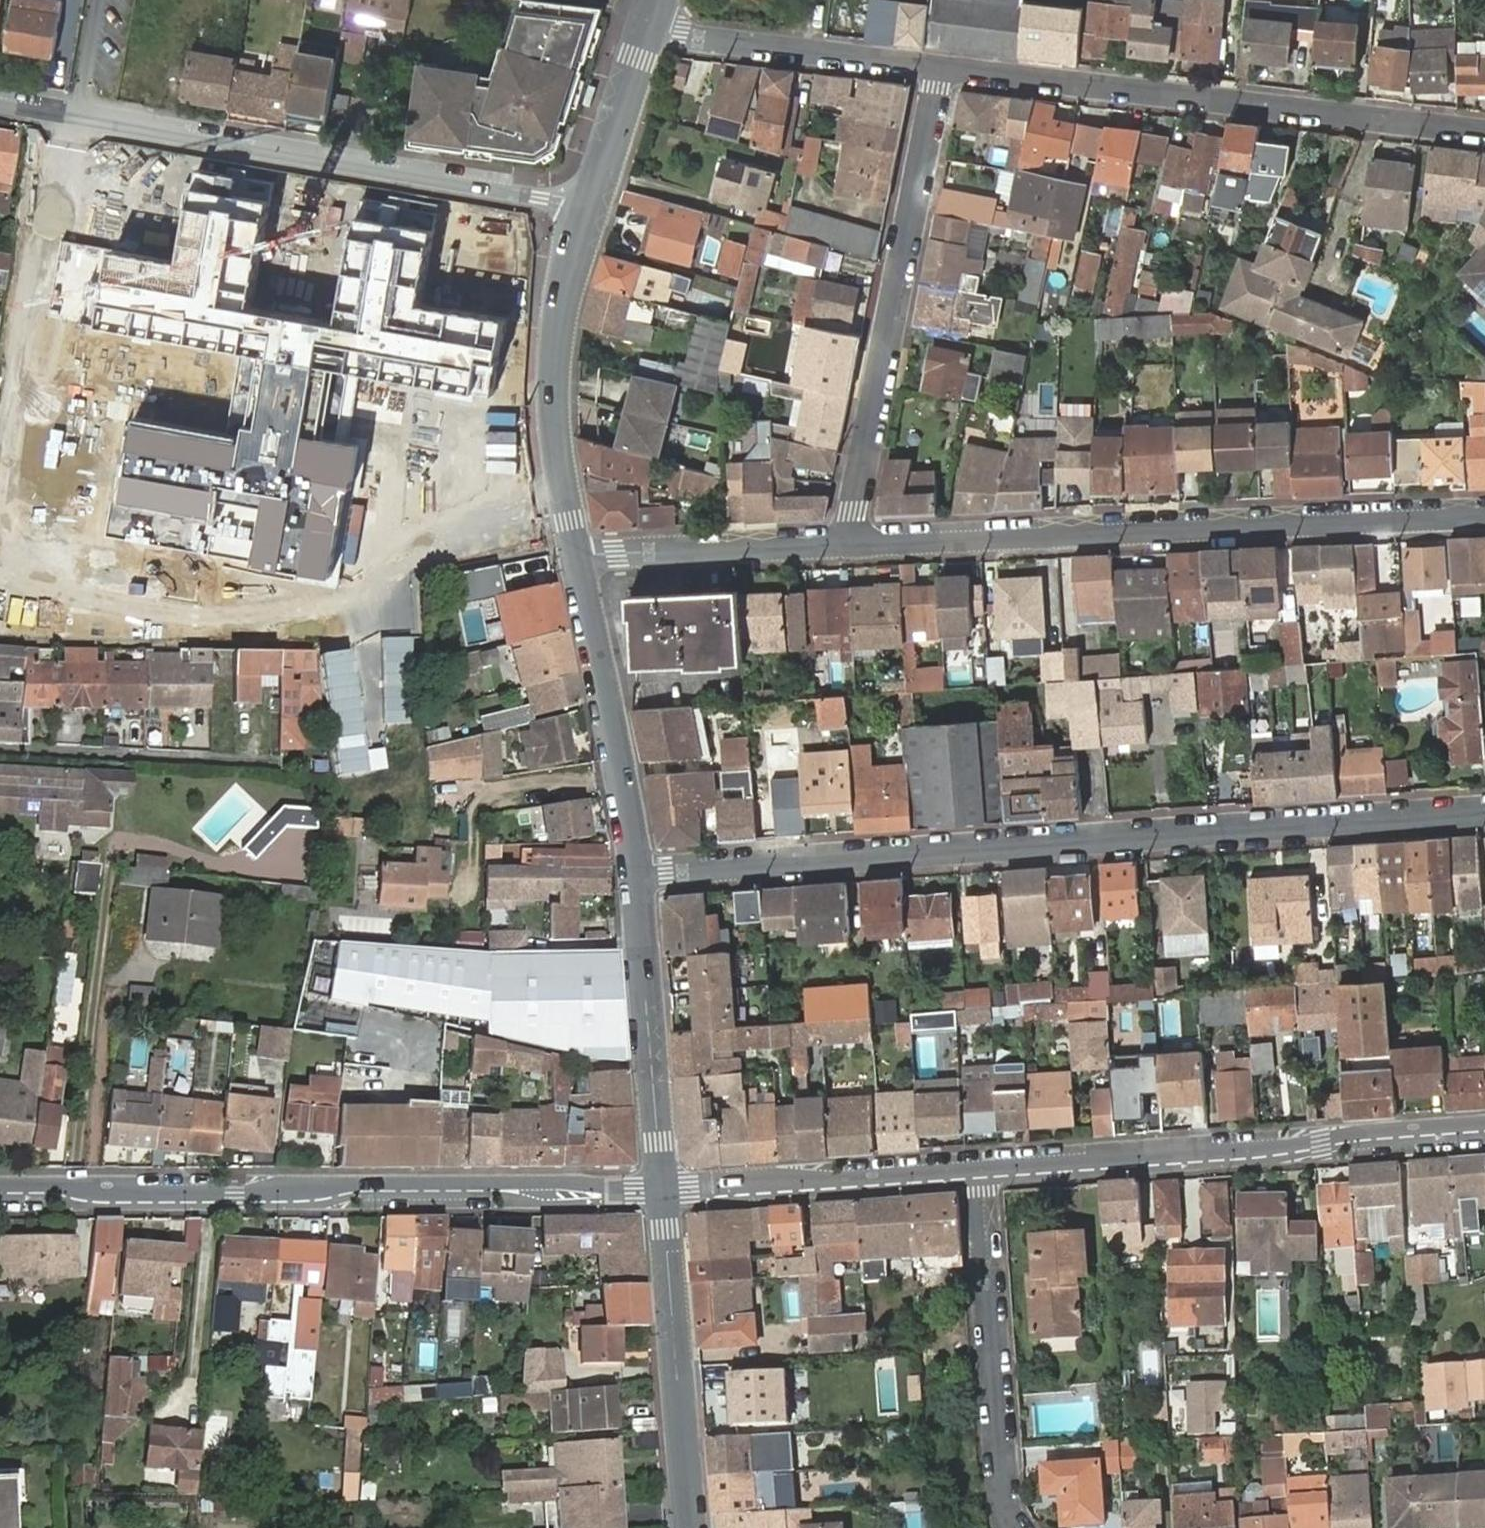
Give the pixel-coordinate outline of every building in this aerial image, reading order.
[(50,0),(17,0),(8,50),(55,58),(64,3),(50,0)] [(351,0),(310,0),(308,14),(318,16),(320,1),(339,4),(337,18),(348,19),(351,0)] [(348,19),(406,29),(410,0),(351,0),(348,19)] [(604,8),(582,5),(562,2),(546,0),(524,0),(510,47),(503,44),(494,75),(429,67),(417,144),(540,164),(560,152),(604,8)] [(872,38),(925,44),(927,1),(913,0),(876,0),(872,38)] [(925,44),(1020,55),(1024,9),(1025,0),(927,0),(927,1),(925,44)] [(1080,53),(1104,55),(1107,34),(1127,36),(1131,0),(1101,0),(1101,3),(1090,2),(1088,20),(1082,19),(1080,53)] [(1178,57),(1181,14),(1182,0),(1158,0),(1157,4),(1155,27),(1169,29),(1167,56),(1178,57)] [(1181,14),(1183,15),(1180,58),(1216,62),(1220,0),(1182,0),(1181,14)] [(1240,1),(1240,9),(1237,61),(1246,61),(1286,64),(1288,30),(1313,30),(1313,27),(1313,18),(1313,4),(1314,0),(1303,0),(1303,4),(1289,3),(1240,1)] [(1132,53),(1167,56),(1169,29),(1155,27),(1157,4),(1139,2),(1132,53)] [(1024,9),(1020,55),(1079,63),(1080,53),(1082,19),(1082,15),(1057,13),(1055,26),(1029,24),(1030,9),(1024,9)] [(1057,13),(1030,9),(1029,24),(1055,26),(1057,13)] [(1313,30),(1311,64),(1354,66),(1356,20),(1313,18),(1313,27),(1313,30)] [(1451,36),(1436,38),(1438,56),(1443,55),(1453,53),(1451,36)] [(1436,38),(1408,40),(1413,92),(1447,88),(1443,55),(1438,56),(1436,38)] [(331,126),(343,50),(303,43),(302,51),(290,119),(331,126)] [(1405,48),(1377,43),(1372,80),(1385,82),(1384,85),(1401,87),(1405,48)] [(256,64),(239,61),(231,109),(290,119),(302,51),(284,48),(279,78),(255,74),(256,64)] [(1474,49),(1475,61),(1484,60),(1484,48),(1474,49)] [(231,109),(239,61),(192,51),(183,100),(231,109)] [(1484,91),(1484,60),(1475,61),(1457,62),(1460,93),(1484,91)] [(1236,82),(1244,83),(1246,61),(1237,61),(1236,82)] [(756,68),(740,67),(735,83),(729,82),(724,100),(718,98),(708,132),(738,140),(749,106),(756,68)] [(766,70),(750,147),(778,155),(791,73),(766,70)] [(853,80),(816,76),(813,104),(848,108),(847,116),(854,117),(865,118),(872,83),(860,81),(858,99),(850,98),(853,80)] [(854,117),(853,121),(903,127),(911,87),(872,83),(865,118),(854,117)] [(1010,121),(1015,100),(959,93),(953,129),(1007,135),(1014,136),(1012,146),(1006,173),(1020,176),(1024,158),(1031,124),(1010,121)] [(795,99),(787,98),(782,131),(789,132),(795,99)] [(1056,110),(1035,106),(1031,124),(1024,158),(1045,163),(1047,152),(1072,157),(1072,155),(1077,130),(1060,126),(1059,129),(1052,129),(1056,110)] [(853,121),(848,148),(897,154),(903,127),(853,121)] [(1100,158),(1106,129),(1078,125),(1077,130),(1072,155),(1100,159),(1100,158)] [(1261,129),(1230,125),(1227,139),(1220,180),(1213,215),(1242,221),(1249,185),(1261,129)] [(1138,158),(1142,135),(1106,129),(1100,158),(1100,159),(1096,181),(1132,186),(1138,158)] [(1007,135),(996,134),(995,143),(1012,146),(1014,136),(1007,135)] [(1220,180),(1227,139),(1202,134),(1189,189),(1185,205),(1203,208),(1207,193),(1210,179),(1220,180)] [(1167,163),(1171,140),(1142,135),(1138,158),(1167,163)] [(0,139),(0,195),(7,196),(16,142),(0,139)] [(1290,148),(1262,142),(1253,185),(1281,189),(1285,176),(1290,148)] [(1193,147),(1175,143),(1163,193),(1182,197),(1193,147)] [(801,161),(797,175),(814,179),(822,145),(808,144),(806,162),(801,161)] [(840,195),(888,204),(897,154),(848,148),(840,195)] [(1434,149),(1427,202),(1476,212),(1484,163),(1484,155),(1459,152),(1434,149)] [(1370,190),(1362,189),(1358,223),(1408,230),(1416,166),(1375,160),(1370,190)] [(947,161),(943,183),(954,185),(959,163),(947,161)] [(767,212),(777,178),(769,175),(726,162),(715,201),(758,213),(766,216),(767,212)] [(1476,212),(1484,216),(1471,234),(1470,237),(1480,245),(1466,266),(1484,248),(1484,163),(1476,212)] [(1087,189),(1066,184),(1041,179),(1040,185),(1021,181),(1016,219),(996,216),(997,215),(952,206),(953,194),(941,191),(937,213),(975,221),(991,224),(1026,231),(1027,226),(1049,230),(1048,235),(1056,237),(1076,240),(1087,189)] [(1298,188),(1288,184),(1277,211),(1265,238),(1315,258),(1327,231),(1330,224),(1297,207),(1301,197),(1298,188)] [(685,268),(699,226),(706,229),(710,216),(703,214),(623,189),(621,189),(617,199),(632,205),(630,210),(646,216),(654,219),(643,255),(685,268)] [(780,237),(785,217),(767,212),(766,216),(759,214),(754,230),(780,237)] [(785,217),(780,237),(828,249),(876,262),(881,236),(787,213),(785,217)] [(975,221),(937,213),(932,239),(970,246),(975,221)] [(635,253),(643,255),(654,219),(646,216),(635,253)] [(970,246),(986,250),(991,224),(975,221),(970,246)] [(1146,233),(1126,229),(1111,304),(1108,321),(1126,320),(1128,320),(1130,307),(1146,233)] [(780,237),(754,230),(747,255),(745,264),(761,267),(763,267),(821,279),(823,270),(828,249),(780,237)] [(83,237),(46,232),(33,322),(71,328),(83,237)] [(1051,262),(1056,237),(1048,235),(1044,234),(1038,259),(1051,262)] [(1265,238),(1264,238),(1255,261),(1244,257),(1224,304),(1370,367),(1378,350),(1360,341),(1367,322),(1303,297),(1305,290),(1306,291),(1320,259),(1315,258),(1265,238)] [(962,290),(977,293),(986,250),(970,246),(932,239),(924,283),(962,290)] [(1353,240),(1349,257),(1378,264),(1381,247),(1353,240)] [(1392,262),(1410,266),(1414,246),(1396,242),(1392,262)] [(639,299),(650,262),(601,246),(588,285),(639,299)] [(1461,273),(1484,296),(1484,248),(1466,266),(1461,273)] [(745,264),(747,255),(723,249),(715,273),(740,280),(745,264)] [(1072,284),(1092,288),(1099,254),(1079,250),(1072,284)] [(10,260),(0,258),(0,277),(8,278),(10,260)] [(1042,304),(1051,262),(1038,259),(1033,258),(1024,301),(1042,304)] [(658,305),(670,267),(650,262),(639,299),(658,305)] [(761,267),(745,264),(740,280),(737,288),(734,313),(748,316),(761,267)] [(805,279),(796,325),(812,328),(814,316),(851,324),(859,289),(805,279)] [(915,328),(967,338),(970,320),(997,325),(1002,297),(977,293),(962,290),(924,283),(915,328)] [(658,305),(639,299),(588,285),(584,326),(634,339),(648,343),(652,328),(658,305)] [(694,340),(700,317),(658,305),(652,328),(694,340)] [(822,330),(849,336),(851,324),(814,316),(812,328),(822,330)] [(730,340),(732,326),(700,317),(694,340),(687,365),(687,364),(680,363),(659,359),(658,364),(643,360),(639,376),(655,379),(679,385),(726,396),(726,390),(726,373),(729,350),(730,340)] [(1175,318),(1161,319),(1137,320),(1128,320),(1126,320),(1126,345),(1176,342),(1175,318)] [(1097,346),(1126,345),(1126,320),(1108,321),(1103,321),(1097,321),(1097,346)] [(850,396),(861,338),(849,336),(822,330),(819,340),(830,342),(827,359),(816,356),(810,380),(806,379),(804,388),(850,396)] [(750,343),(730,340),(729,350),(726,373),(737,374),(738,375),(741,359),(748,359),(750,343)] [(830,342),(819,340),(816,356),(827,359),(830,342)] [(1344,365),(1292,344),(1292,365),(1344,374),(1344,365)] [(970,357),(934,349),(925,389),(979,402),(985,374),(968,369),(970,357)] [(1032,361),(1032,357),(1012,353),(1002,351),(995,380),(1026,388),(1032,361)] [(69,371),(32,367),(27,416),(38,417),(65,419),(69,371)] [(738,390),(737,374),(726,373),(726,390),(738,390)] [(639,375),(619,449),(654,459),(659,460),(679,385),(655,379),(639,376),(639,375)] [(840,443),(850,396),(804,388),(779,383),(778,398),(801,403),(812,406),(807,441),(840,443)] [(794,440),(807,441),(812,406),(801,403),(796,429),(794,440)] [(1377,435),(1349,436),(1353,478),(1398,475),(1395,442),(1395,434),(1394,412),(1383,412),(1376,420),(1377,435)] [(1058,469),(1057,481),(1093,483),(1095,434),(1095,417),(1060,416),(1059,436),(1058,460),(1058,469)] [(1262,447),(1261,418),(1221,418),(1223,469),(1263,469),(1262,447)] [(1477,418),(1478,438),(1474,438),(1477,491),(1484,491),(1484,418),(1477,418)] [(778,420),(761,419),(761,443),(771,443),(771,438),(778,439),(778,427),(778,420)] [(1187,420),(1181,420),(1182,434),(1184,473),(1217,471),(1214,433),(1188,433),(1187,420)] [(1471,482),(1468,438),(1467,430),(1467,422),(1443,423),(1438,429),(1439,440),(1406,441),(1395,442),(1398,475),(1398,478),(1399,484),(1409,483),(1455,482),(1456,492),(1472,491),(1471,482)] [(796,429),(778,427),(778,439),(794,440),(796,429)] [(1129,493),(1185,497),(1184,473),(1182,434),(1159,434),(1158,431),(1128,432),(1129,493)] [(1093,494),(1129,493),(1128,432),(1095,434),(1093,494)] [(1059,436),(1014,437),(1009,450),(995,512),(1046,510),(1045,486),(1058,485),(1057,481),(1058,469),(1044,470),(1044,461),(1058,460),(1059,436)] [(1312,442),(1294,442),(1294,446),(1296,469),(1299,499),(1348,497),(1342,441),(1323,442),(1323,436),(1312,436),(1312,442)] [(580,438),(586,472),(637,486),(646,488),(654,459),(619,449),(580,438)] [(777,485),(777,469),(778,439),(771,438),(771,443),(770,464),(732,465),(732,482),(732,497),(731,525),(776,523),(777,485)] [(835,473),(840,443),(807,441),(794,440),(778,439),(777,469),(795,470),(833,473),(835,473)] [(995,512),(1009,450),(969,442),(958,515),(995,512)] [(1282,469),(1284,500),(1299,499),(1296,469),(1294,446),(1262,447),(1263,469),(1263,470),(1282,469)] [(919,463),(891,463),(882,518),(943,515),(940,475),(920,475),(919,463)] [(668,494),(678,496),(686,468),(675,465),(668,494)] [(715,506),(722,478),(711,474),(686,468),(678,496),(715,506)] [(833,473),(795,470),(794,479),(832,482),(833,473)] [(597,530),(674,527),(673,506),(645,503),(645,498),(636,493),(637,486),(586,472),(597,530)] [(825,521),(830,499),(784,498),(783,486),(777,485),(776,523),(825,521)] [(1450,543),(1453,588),(1484,587),(1484,541),(1450,543)] [(1373,546),(1355,547),(1357,598),(1358,606),(1359,644),(1360,656),(1360,661),(1371,661),(1370,651),(1401,648),(1397,596),(1377,596),(1373,546)] [(1355,547),(1295,549),(1297,580),(1299,600),(1326,598),(1327,607),(1358,606),(1357,598),(1355,547)] [(1277,550),(1244,552),(1247,598),(1248,618),(1260,618),(1281,616),(1280,606),(1277,550)] [(1444,550),(1408,551),(1409,588),(1445,587),(1444,550)] [(1244,552),(1204,554),(1207,601),(1247,598),(1244,552)] [(1204,554),(1170,555),(1171,570),(1173,603),(1207,601),(1204,554)] [(1116,614),(1113,558),(1074,559),(1078,616),(1116,614)] [(907,648),(909,693),(916,692),(946,690),(945,680),(916,682),(912,632),(929,631),(929,637),(943,636),(941,587),(916,588),(914,567),(902,567),(903,585),(903,590),(907,648)] [(1173,603),(1171,570),(1119,573),(1123,628),(1151,627),(1151,637),(1170,636),(1168,603),(1173,603)] [(941,587),(943,636),(974,633),(970,577),(940,579),(941,587)] [(1040,581),(997,583),(1001,641),(1043,637),(1040,581)] [(566,634),(555,584),(495,598),(506,646),(510,645),(566,634)] [(855,593),(859,647),(859,651),(907,648),(903,590),(903,585),(878,586),(878,588),(854,588),(855,593)] [(809,592),(814,650),(821,649),(820,633),(846,632),(847,648),(859,647),(855,593),(854,588),(809,592)] [(790,593),(795,652),(814,650),(809,592),(790,593)] [(1458,596),(1461,616),(1480,614),(1478,593),(1458,596)] [(784,594),(739,597),(743,656),(753,655),(790,652),(788,635),(784,594)] [(743,656),(739,597),(632,600),(634,667),(744,666),(743,656)] [(1417,612),(1404,613),(1406,659),(1447,656),(1457,656),(1456,641),(1456,631),(1447,632),(1447,642),(1419,644),(1417,612)] [(1284,626),(1287,666),(1289,666),(1303,665),(1300,624),(1284,626)] [(370,633),(325,638),(332,698),(377,694),(370,633)] [(575,680),(566,634),(510,645),(520,691),(522,691),(575,680)] [(1483,638),(1456,641),(1457,656),(1478,654),(1484,650),(1483,638)] [(1360,656),(1359,644),(1339,645),(1339,657),(1360,656)] [(0,648),(0,684),(24,686),(24,672),(25,661),(25,649),(0,648)] [(494,651),(479,654),(482,666),(497,663),(494,651)] [(1067,681),(1098,679),(1119,677),(1118,667),(1081,669),(1078,651),(1065,652),(1067,681)] [(237,652),(215,653),(214,674),(213,684),(236,684),(237,674),(237,652)] [(237,652),(237,674),(281,672),(282,652),(237,652)] [(281,672),(279,728),(300,728),(301,703),(321,702),(317,672),(315,652),(282,652),(281,672)] [(1037,653),(1039,683),(1046,683),(1064,681),(1063,652),(1037,653)] [(194,665),(193,674),(193,684),(213,684),(214,674),(215,653),(194,653),(194,665)] [(1447,656),(1452,717),(1443,718),(1445,742),(1454,742),(1456,764),(1484,761),(1484,735),(1482,697),(1479,670),(1478,654),(1457,656),(1447,656)] [(22,730),(20,748),(30,748),(32,710),(57,710),(59,657),(40,656),(40,661),(25,661),(24,672),(24,686),(23,706),(22,730)] [(59,657),(57,710),(106,712),(108,663),(97,663),(96,658),(59,657)] [(108,663),(106,712),(147,712),(148,665),(135,665),(134,659),(108,658),(108,663)] [(148,665),(147,712),(191,713),(193,684),(193,674),(194,665),(183,664),(182,660),(148,660),(148,665)] [(1395,660),(1380,661),(1382,685),(1397,684),(1395,660)] [(973,665),(974,688),(986,687),(984,664),(973,665)] [(945,680),(946,690),(957,689),(954,665),(945,665),(945,680)] [(1118,666),(1118,667),(1119,677),(1137,676),(1137,665),(1118,666)] [(1245,669),(1212,671),(1198,672),(1198,680),(1204,680),(1207,714),(1248,711),(1245,669)] [(1198,672),(1177,673),(1174,673),(1177,716),(1201,715),(1198,680),(1198,672)] [(1167,691),(1165,674),(1137,676),(1119,677),(1098,679),(1104,748),(1148,746),(1145,693),(1167,691)] [(1093,749),(1104,748),(1098,679),(1067,681),(1064,681),(1046,683),(1049,731),(1075,730),(1076,736),(1092,735),(1093,749)] [(575,680),(522,691),(526,708),(478,719),(482,736),(494,733),(519,729),(529,727),(528,719),(581,709),(575,680)] [(20,748),(22,730),(23,706),(24,686),(0,684),(0,747),(20,748)] [(909,693),(904,693),(906,727),(918,727),(916,692),(909,693)] [(846,697),(820,698),(823,728),(849,726),(846,697)] [(702,706),(632,710),(643,763),(710,756),(702,706)] [(1008,822),(1082,816),(1077,759),(1036,761),(1031,711),(998,713),(1000,732),(1008,822)] [(564,720),(531,726),(529,727),(519,729),(527,768),(538,766),(572,761),(564,720)] [(1313,724),(1316,750),(1321,799),(1340,797),(1336,755),(1333,722),(1313,724)] [(906,727),(910,774),(915,828),(1008,822),(1000,732),(918,736),(918,727),(906,727)] [(482,736),(479,736),(480,756),(480,772),(481,781),(498,779),(494,733),(482,736)] [(1251,733),(1251,745),(1304,747),(1304,734),(1251,733)] [(1092,735),(1076,736),(1077,750),(1093,749),(1092,735)] [(479,736),(424,747),(425,762),(426,773),(480,772),(480,756),(479,736)] [(750,738),(723,740),(724,753),(751,751),(750,738)] [(119,742),(106,742),(105,752),(119,752),(119,742)] [(851,748),(803,752),(804,762),(832,760),(832,756),(851,755),(851,748)] [(1316,750),(1296,751),(1300,801),(1321,799),(1316,750)] [(752,769),(751,751),(724,753),(726,771),(752,769)] [(1296,751),(1275,753),(1279,802),(1300,801),(1296,751)] [(1388,751),(1336,755),(1340,797),(1391,794),(1391,785),(1388,751)] [(1275,753),(1254,754),(1258,804),(1279,802),(1275,753)] [(869,754),(851,755),(853,777),(856,810),(858,832),(915,828),(910,774),(870,776),(869,754)] [(832,760),(804,762),(808,815),(856,810),(853,777),(851,755),(832,756),(832,760)] [(1407,760),(1389,762),(1391,785),(1409,783),(1407,760)] [(110,796),(116,794),(131,795),(133,771),(0,764),(0,812),(35,814),(34,831),(67,833),(67,825),(108,828),(110,796)] [(707,773),(646,778),(656,825),(659,847),(702,844),(701,804),(713,803),(720,802),(720,790),(720,772),(707,773)] [(754,793),(754,787),(743,788),(744,800),(720,802),(720,842),(757,840),(754,793)] [(770,792),(773,839),(804,836),(799,791),(770,792)] [(770,792),(754,793),(757,840),(773,839),(770,792)] [(589,835),(583,801),(545,804),(552,842),(589,835)] [(260,858),(283,832),(272,823),(254,843),(235,843),(235,858),(260,858)] [(1480,837),(1452,839),(1456,910),(1484,909),(1480,837)] [(1452,839),(1429,841),(1433,900),(1434,917),(1435,920),(1457,919),(1456,910),(1452,839)] [(1412,908),(1413,919),(1434,917),(1433,900),(1429,841),(1407,842),(1411,895),(1411,897),(1411,902),(1412,908)] [(1411,895),(1407,842),(1380,844),(1383,897),(1384,904),(1411,902),(1411,897),(1411,895)] [(483,844),(484,862),(484,868),(499,868),(498,844),(483,844)] [(1356,846),(1360,900),(1361,905),(1361,911),(1384,909),(1384,904),(1383,897),(1380,844),(1356,846)] [(26,846),(24,858),(39,860),(40,848),(26,846)] [(1356,846),(1330,847),(1334,901),(1360,900),(1356,846)] [(379,864),(377,905),(424,906),(424,894),(436,895),(434,852),(434,848),(415,847),(414,867),(379,864)] [(524,855),(524,869),(556,869),(606,871),(602,851),(567,851),(566,854),(524,855)] [(440,853),(434,852),(436,895),(447,895),(447,875),(439,875),(440,853)] [(84,853),(82,865),(100,867),(101,855),(84,853)] [(166,888),(169,857),(137,854),(136,867),(121,865),(120,883),(148,886),(166,888)] [(1138,862),(1101,865),(1105,921),(1141,918),(1138,862)] [(499,868),(484,868),(485,898),(546,900),(547,884),(556,884),(556,869),(524,869),(499,868)] [(556,869),(556,884),(555,907),(558,939),(578,939),(575,892),(607,893),(606,871),(556,869)] [(1048,880),(1047,869),(1005,871),(1012,936),(1012,945),(1054,943),(1053,933),(1048,880)] [(1313,875),(1251,879),(1254,944),(1316,940),(1313,875)] [(1091,877),(1048,880),(1053,933),(1095,930),(1091,877)] [(1171,905),(1175,948),(1208,946),(1204,877),(1169,879),(1151,880),(1153,905),(1171,905)] [(905,935),(901,879),(863,882),(867,937),(905,935)] [(850,936),(846,883),(795,887),(797,910),(799,925),(800,940),(850,936)] [(221,948),(226,893),(166,888),(148,886),(143,941),(221,948)] [(795,887),(762,889),(764,913),(765,927),(799,925),(797,910),(795,887)] [(762,889),(734,891),(738,923),(757,922),(760,953),(767,952),(765,927),(764,913),(762,889)] [(663,900),(667,955),(692,953),(718,951),(716,914),(708,915),(704,893),(666,896),(663,900)] [(953,896),(908,899),(912,938),(956,935),(953,896)] [(994,900),(966,902),(969,938),(997,936),(994,900)] [(490,934),(490,953),(527,953),(525,933),(490,934)] [(718,951),(692,953),(698,1027),(736,1025),(735,1002),(739,1002),(738,987),(734,988),(732,951),(722,951),(718,951)] [(490,953),(487,953),(490,1036),(596,1061),(626,1059),(618,952),(527,953),(490,953)] [(373,953),(339,954),(332,999),(371,1008),(373,953)] [(438,953),(373,953),(371,1008),(442,1025),(438,953)] [(487,953),(438,953),(442,1025),(490,1036),(487,953)] [(1437,962),(1438,975),(1460,973),(1460,962),(1459,954),(1437,956),(1437,962)] [(1365,962),(1367,980),(1389,978),(1388,960),(1365,962)] [(1471,972),(1484,971),(1484,960),(1471,961),(1471,972)] [(1460,962),(1460,973),(1471,972),(1471,961),(1460,962)] [(1365,962),(1339,964),(1339,982),(1367,980),(1365,962)] [(1416,964),(1417,976),(1438,975),(1437,962),(1416,964)] [(1296,966),(1297,985),(1300,985),(1302,985),(1319,984),(1318,965),(1296,966)] [(1170,969),(1155,969),(1156,985),(1157,996),(1167,995),(1173,995),(1170,969)] [(1346,1070),(1348,1116),(1382,1115),(1399,1114),(1397,1094),(1395,1068),(1394,1055),(1394,1051),(1389,978),(1367,980),(1339,982),(1342,1024),(1345,1059),(1346,1070)] [(1339,982),(1319,984),(1302,985),(1306,1026),(1342,1024),(1339,982)] [(872,1017),(870,985),(804,990),(807,1021),(822,1020),(872,1017)] [(1156,985),(1111,989),(1111,990),(1112,999),(1157,996),(1156,985)] [(1297,985),(1249,989),(1250,1016),(1281,1014),(1282,1028),(1300,1027),(1297,985)] [(128,1009),(153,1011),(155,989),(130,986),(128,1009)] [(1022,1006),(1055,1003),(1054,989),(1017,993),(1018,1006),(1022,1006)] [(1249,989),(1226,990),(1198,993),(1201,1024),(1250,1021),(1250,1016),(1249,989)] [(1112,999),(1111,990),(1058,994),(1059,1003),(1066,1003),(1104,999),(1108,1000),(1112,999)] [(1191,1031),(1195,994),(1174,992),(1170,1029),(1191,1031)] [(967,997),(967,994),(943,995),(945,1012),(955,1011),(968,1010),(967,997)] [(1010,1007),(1009,994),(967,997),(968,1010),(991,1008),(1010,1007)] [(1167,995),(1157,996),(1112,999),(1108,1000),(1114,1087),(1118,1135),(1210,1128),(1207,1099),(1197,1100),(1194,1070),(1134,1072),(1131,1029),(1169,1027),(1167,995)] [(1109,1066),(1104,999),(1066,1003),(1066,1006),(1067,1016),(1095,1014),(1096,1021),(1075,1023),(1078,1069),(1109,1066)] [(1068,1020),(1067,1016),(1066,1006),(1022,1010),(1023,1024),(1068,1020)] [(992,1021),(991,1008),(968,1010),(955,1011),(956,1022),(956,1025),(992,1021)] [(955,1011),(945,1012),(912,1014),(912,1021),(912,1025),(956,1022),(955,1011)] [(1281,1014),(1250,1016),(1252,1036),(1283,1034),(1282,1028),(1281,1014)] [(875,1048),(872,1017),(822,1020),(823,1045),(827,1093),(827,1100),(828,1110),(831,1154),(876,1151),(872,1094),(864,1095),(865,1106),(835,1108),(834,1096),(830,1042),(867,1039),(868,1049),(875,1048)] [(914,1045),(912,1025),(912,1021),(901,1022),(903,1047),(914,1045)] [(794,1043),(792,1022),(736,1025),(698,1027),(673,1029),(676,1074),(740,1071),(740,1057),(716,1058),(716,1048),(794,1043)] [(291,1032),(259,1029),(256,1059),(288,1063),(291,1032)] [(474,1040),(445,1034),(444,1049),(473,1055),(474,1040)] [(505,1047),(490,1044),(474,1040),(473,1055),(472,1065),(504,1069),(505,1047)] [(917,1080),(914,1045),(903,1047),(908,1109),(880,1112),(883,1150),(923,1148),(921,1133),(917,1080)] [(541,1054),(505,1047),(504,1069),(540,1073),(541,1054)] [(1394,1051),(1394,1055),(1395,1068),(1397,1094),(1446,1091),(1446,1080),(1443,1048),(1394,1051)] [(68,1052),(46,1049),(46,1055),(44,1064),(66,1067),(68,1052)] [(44,1064),(46,1055),(25,1053),(22,1052),(18,1086),(29,1087),(31,1079),(42,1081),(44,1068),(44,1064)] [(549,1056),(541,1054),(540,1073),(547,1074),(549,1056)] [(572,1111),(570,1060),(554,1057),(558,1112),(572,1111)] [(995,1062),(996,1078),(999,1127),(1031,1126),(1027,1076),(1027,1073),(1026,1060),(995,1062)] [(42,1081),(34,1148),(53,1151),(65,1072),(66,1067),(44,1064),(44,1068),(42,1081)] [(1251,1067),(1220,1069),(1224,1119),(1254,1118),(1251,1067)] [(152,1096),(115,1092),(107,1145),(155,1151),(161,1096),(164,1069),(155,1068),(152,1096)] [(740,1071),(676,1074),(682,1153),(693,1164),(752,1160),(748,1116),(715,1118),(715,1124),(707,1125),(706,1104),(714,1103),(713,1091),(746,1089),(745,1071),(740,1071)] [(1031,1126),(1078,1122),(1073,1072),(1027,1076),(1031,1126)] [(630,1110),(627,1074),(588,1075),(589,1110),(630,1110)] [(921,1133),(964,1130),(960,1081),(961,1078),(917,1080),(921,1133)] [(999,1127),(996,1078),(960,1081),(964,1130),(999,1127)] [(1446,1080),(1446,1091),(1448,1111),(1484,1108),(1484,1083),(1481,1083),(1481,1078),(1446,1080)] [(34,1148),(42,1081),(31,1079),(29,1087),(27,1106),(15,1104),(18,1086),(0,1083),(0,1143),(34,1148)] [(333,1137),(340,1084),(314,1081),(313,1093),(294,1090),(292,1109),(289,1132),(333,1137)] [(29,1087),(18,1086),(15,1104),(27,1106),(29,1087)] [(1118,1135),(1114,1087),(1096,1088),(1101,1135),(1118,1135)] [(827,1100),(827,1093),(797,1095),(798,1102),(827,1100)] [(782,1158),(802,1156),(802,1153),(801,1151),(798,1102),(797,1095),(797,1094),(777,1095),(782,1158)] [(748,1116),(752,1160),(782,1158),(777,1095),(765,1096),(766,1115),(748,1116)] [(864,1095),(834,1096),(835,1108),(865,1106),(864,1095)] [(188,1154),(194,1099),(161,1096),(155,1151),(188,1154)] [(274,1104),(226,1098),(225,1102),(220,1147),(268,1151),(274,1104)] [(220,1147),(225,1102),(194,1099),(188,1154),(219,1158),(220,1147)] [(814,1156),(831,1154),(828,1110),(827,1100),(798,1102),(801,1151),(812,1151),(814,1156)] [(469,1104),(440,1101),(440,1107),(435,1169),(464,1169),(469,1106),(469,1104)] [(391,1105),(342,1104),(339,1143),(335,1169),(339,1169),(386,1169),(391,1114),(391,1105)] [(435,1169),(440,1107),(406,1105),(391,1105),(391,1114),(386,1169),(414,1169),(435,1169)] [(499,1118),(500,1110),(469,1106),(464,1169),(495,1169),(499,1118)] [(630,1110),(589,1110),(590,1134),(559,1134),(561,1169),(632,1169),(634,1163),(630,1110)] [(559,1134),(558,1117),(538,1116),(538,1122),(536,1169),(561,1169),(559,1134)] [(495,1169),(536,1169),(538,1122),(499,1118),(495,1169)] [(1451,1162),(1455,1217),(1461,1217),(1463,1236),(1471,1235),(1470,1213),(1484,1212),(1484,1160),(1451,1162)] [(1451,1162),(1412,1166),(1416,1226),(1446,1226),(1449,1241),(1463,1241),(1463,1236),(1461,1217),(1455,1217),(1451,1162)] [(1401,1166),(1351,1170),(1352,1187),(1356,1248),(1357,1255),(1371,1254),(1369,1210),(1390,1209),(1393,1253),(1406,1253),(1401,1166)] [(1101,1188),(1105,1251),(1142,1248),(1138,1185),(1101,1188)] [(1227,1187),(1205,1188),(1207,1230),(1229,1229),(1227,1187)] [(1356,1248),(1352,1187),(1323,1191),(1326,1230),(1328,1231),(1330,1249),(1356,1248)] [(1181,1189),(1159,1189),(1161,1239),(1179,1238),(1178,1226),(1183,1225),(1181,1189)] [(1290,1197),(1241,1196),(1240,1246),(1257,1246),(1257,1262),(1257,1272),(1290,1272),(1290,1260),(1320,1260),(1320,1227),(1290,1226),(1290,1197)] [(959,1198),(908,1202),(912,1265),(913,1271),(964,1269),(959,1198)] [(912,1265),(908,1202),(859,1206),(863,1266),(865,1288),(891,1286),(889,1258),(904,1257),(905,1265),(912,1265)] [(863,1266),(859,1206),(814,1209),(817,1253),(817,1254),(818,1268),(836,1267),(863,1266)] [(806,1254),(804,1209),(772,1212),(775,1260),(783,1259),(806,1258),(806,1254)] [(775,1260),(772,1212),(692,1217),(695,1264),(748,1261),(765,1260),(773,1259),(775,1260)] [(602,1289),(643,1287),(638,1217),(545,1217),(542,1257),(595,1258),(597,1289),(602,1289)] [(414,1218),(386,1218),(382,1271),(390,1272),(389,1301),(408,1302),(408,1288),(410,1272),(414,1218)] [(430,1284),(439,1284),(442,1229),(443,1218),(414,1218),(410,1272),(431,1274),(430,1284)] [(124,1219),(95,1220),(90,1287),(111,1288),(115,1248),(122,1249),(124,1219)] [(200,1219),(188,1219),(186,1245),(185,1251),(197,1251),(200,1219)] [(442,1229),(439,1284),(476,1288),(480,1232),(442,1229)] [(482,1288),(525,1292),(529,1235),(486,1232),(482,1288)] [(275,1240),(220,1235),(211,1330),(236,1332),(239,1300),(263,1302),(264,1284),(271,1284),(275,1240)] [(1036,1288),(1028,1289),(1032,1331),(1078,1328),(1076,1280),(1084,1280),(1081,1237),(1033,1241),(1035,1279),(1036,1288)] [(75,1275),(74,1239),(0,1240),(0,1268),(11,1268),(13,1275),(75,1275)] [(324,1244),(275,1240),(271,1284),(308,1284),(307,1301),(305,1300),(300,1349),(303,1349),(301,1369),(314,1371),(324,1244)] [(179,1320),(185,1251),(186,1245),(126,1242),(121,1299),(157,1301),(155,1318),(179,1320)] [(1257,1246),(1240,1246),(1240,1262),(1257,1262),(1257,1246)] [(329,1310),(373,1315),(377,1258),(362,1256),(362,1251),(335,1249),(329,1310)] [(806,1264),(784,1265),(783,1259),(775,1260),(773,1259),(774,1280),(802,1279),(819,1278),(818,1268),(817,1254),(817,1253),(806,1254),(806,1258),(806,1264)] [(1225,1253),(1162,1253),(1166,1329),(1225,1327),(1225,1253)] [(765,1280),(774,1280),(773,1259),(765,1260),(765,1280)] [(1446,1260),(1407,1261),(1409,1288),(1425,1287),(1449,1285),(1446,1260)] [(695,1284),(747,1282),(749,1281),(748,1261),(695,1264),(694,1264),(695,1284)] [(844,1302),(843,1287),(838,1287),(836,1267),(818,1268),(819,1278),(822,1323),(839,1322),(838,1301),(844,1302)] [(430,1284),(431,1274),(410,1272),(408,1288),(439,1289),(439,1284),(430,1284)] [(813,1354),(824,1353),(822,1323),(819,1278),(802,1279),(805,1324),(811,1325),(813,1354)] [(1027,1279),(1028,1289),(1036,1288),(1035,1279),(1027,1279)] [(695,1284),(700,1350),(758,1346),(755,1316),(750,1316),(747,1282),(695,1284)] [(302,1285),(294,1284),(291,1324),(266,1322),(264,1341),(280,1343),(289,1344),(286,1372),(279,1371),(262,1370),(259,1399),(283,1401),(284,1395),(290,1395),(290,1400),(311,1401),(314,1371),(301,1369),(303,1349),(300,1349),(305,1300),(300,1300),(302,1285)] [(619,1329),(647,1328),(643,1287),(602,1289),(603,1315),(569,1316),(569,1329),(581,1329),(619,1329)] [(1409,1288),(1411,1325),(1427,1323),(1425,1287),(1409,1288)] [(446,1303),(442,1342),(464,1344),(468,1305),(446,1303)] [(852,1337),(869,1336),(868,1320),(839,1322),(822,1323),(824,1353),(853,1352),(852,1337)] [(254,1371),(261,1371),(264,1341),(266,1322),(258,1321),(254,1371)] [(1078,1328),(1032,1331),(1033,1342),(1079,1340),(1078,1328)] [(620,1368),(619,1329),(581,1329),(582,1368),(620,1368)] [(280,1343),(264,1341),(262,1370),(279,1371),(280,1343)] [(517,1393),(526,1393),(548,1392),(561,1391),(558,1355),(553,1352),(520,1352),(517,1393)] [(175,1358),(144,1359),(144,1374),(173,1374),(175,1358)] [(111,1366),(104,1444),(114,1445),(141,1420),(127,1419),(128,1405),(141,1404),(142,1383),(128,1382),(129,1366),(111,1366)] [(362,1368),(364,1386),(379,1385),(377,1366),(362,1368)] [(1429,1412),(1469,1410),(1470,1403),(1484,1402),(1484,1367),(1427,1370),(1429,1412)] [(731,1439),(757,1438),(757,1426),(789,1424),(787,1372),(728,1375),(731,1439)] [(1225,1382),(1186,1383),(1186,1437),(1225,1436),(1225,1382)] [(401,1387),(400,1399),(432,1397),(433,1386),(401,1387)] [(469,1386),(468,1396),(490,1394),(489,1387),(469,1386)] [(561,1391),(548,1392),(550,1432),(617,1430),(615,1389),(561,1391)] [(517,1393),(503,1394),(503,1403),(526,1403),(526,1393),(517,1393)] [(1169,1395),(1153,1395),(1154,1421),(1171,1422),(1169,1395)] [(1367,1408),(1368,1432),(1417,1429),(1416,1407),(1416,1405),(1367,1408)] [(1416,1407),(1417,1429),(1425,1429),(1423,1407),(1416,1407)] [(178,1495),(197,1495),(202,1430),(150,1424),(144,1470),(184,1472),(183,1478),(179,1478),(178,1495)] [(1437,1461),(1456,1461),(1456,1429),(1437,1429),(1437,1461)] [(1288,1436),(1292,1527),(1332,1527),(1330,1495),(1329,1480),(1322,1481),(1322,1486),(1299,1487),(1298,1470),(1301,1470),(1300,1454),(1316,1453),(1317,1465),(1328,1464),(1326,1434),(1288,1436)] [(1284,1436),(1265,1437),(1267,1461),(1286,1460),(1284,1436)] [(709,1480),(765,1476),(764,1451),(781,1450),(781,1437),(757,1438),(731,1439),(706,1440),(709,1480)] [(1222,1461),(1221,1439),(1188,1442),(1189,1462),(1222,1461)] [(527,1489),(619,1485),(617,1441),(559,1443),(561,1476),(527,1477),(527,1489)] [(1124,1446),(1118,1446),(1119,1469),(1126,1469),(1135,1468),(1133,1445),(1124,1446)] [(1244,1527),(1289,1527),(1286,1460),(1267,1461),(1267,1505),(1243,1507),(1244,1527)] [(94,1468),(76,1469),(77,1491),(94,1490),(94,1468)] [(764,1515),(776,1514),(774,1475),(765,1476),(709,1480),(712,1519),(764,1515)] [(1040,1479),(1042,1502),(1062,1503),(1064,1527),(1100,1527),(1095,1475),(1040,1479)] [(0,1478),(0,1527),(16,1527),(14,1477),(0,1478)] [(503,1478),(503,1490),(527,1489),(527,1477),(503,1478)] [(1457,1527),(1484,1527),(1484,1478),(1457,1480),(1457,1504),(1457,1527)] [(619,1485),(527,1489),(503,1490),(503,1498),(561,1498),(563,1527),(621,1527),(619,1485)] [(1371,1487),(1363,1488),(1363,1493),(1330,1495),(1332,1527),(1373,1527),(1371,1487)] [(1420,1490),(1385,1491),(1387,1527),(1422,1527),(1420,1490)] [(1457,1504),(1456,1493),(1449,1494),(1429,1493),(1421,1494),(1422,1527),(1457,1527),(1457,1504)] [(1235,1502),(1218,1502),(1217,1498),(1175,1500),(1176,1527),(1237,1527),(1235,1502)] [(1123,1527),(1153,1527),(1153,1525),(1158,1524),(1156,1501),(1122,1502),(1123,1527)] [(712,1519),(713,1527),(765,1527),(764,1515),(712,1519)]
